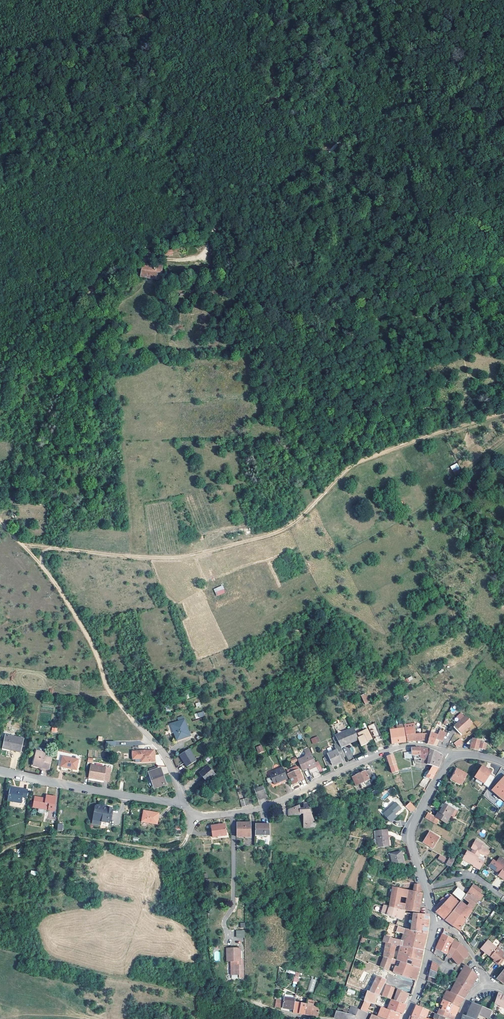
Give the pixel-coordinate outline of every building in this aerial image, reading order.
[(172,250),(171,244),(141,249),(141,255),(138,276),(157,279),(159,265),(144,262),(145,254),(172,250)] [(451,466),(455,475),(461,472),(457,463),(451,466)] [(213,570),(208,572),(212,583),(217,581),(213,570)] [(216,596),(225,593),(222,585),(213,589),(216,596)] [(364,704),(370,702),(367,693),(361,695),(364,704)] [(361,706),(356,697),(352,699),(357,708),(361,706)] [(454,726),(461,734),(473,724),(466,716),(454,726)] [(189,736),(184,720),(170,724),(176,741),(189,736)] [(413,741),(421,740),(422,733),(415,734),(415,727),(418,726),(418,722),(404,725),(407,742),(413,741)] [(381,737),(376,724),(368,728),(372,736),(372,738),(373,739),(374,741),(381,737)] [(337,740),(338,743),(340,746),(349,742),(358,738),(353,726),(344,730),(345,731),(335,736),(337,740)] [(359,737),(358,738),(360,744),(372,738),(372,736),(371,737),(367,727),(361,730),(358,731),(357,732),(359,737)] [(406,742),(403,728),(390,730),(392,744),(398,743),(406,742)] [(440,730),(438,735),(436,739),(439,741),(442,742),(447,733),(440,730)] [(436,739),(438,735),(431,732),(429,737),(430,737),(428,744),(434,745),(436,746),(439,741),(436,739)] [(22,739),(3,734),(1,745),(8,746),(7,749),(19,752),(22,739)] [(459,738),(453,743),(457,747),(463,742),(459,738)] [(472,738),(472,740),(471,742),(470,745),(469,748),(478,750),(478,748),(485,749),(486,743),(480,741),(480,740),(472,738)] [(340,746),(338,743),(335,744),(336,747),(336,748),(337,750),(327,754),(328,756),(324,758),(327,766),(331,764),(332,766),(342,761),(340,758),(344,756),(341,748),(340,746)] [(258,753),(264,750),(262,744),(256,747),(258,753)] [(350,746),(343,748),(348,760),(355,757),(350,746)] [(45,751),(36,748),(34,754),(33,760),(40,762),(40,765),(49,767),(52,757),(44,755),(45,751)] [(424,749),(418,748),(418,754),(419,758),(428,759),(430,750),(424,749)] [(153,751),(135,750),(131,750),(131,756),(132,756),(134,756),(134,762),(153,762),(153,751)] [(433,766),(438,768),(439,767),(442,756),(437,753),(430,750),(428,759),(419,758),(418,760),(421,761),(421,762),(431,765),(433,766)] [(197,762),(188,751),(179,757),(189,769),(197,762)] [(34,754),(32,753),(30,764),(39,767),(40,765),(40,762),(33,760),(34,754)] [(318,769),(311,755),(307,756),(305,760),(298,763),(303,773),(309,770),(310,773),(318,769)] [(398,771),(393,755),(385,757),(386,762),(388,761),(392,773),(398,771)] [(77,758),(61,756),(59,769),(67,770),(67,766),(75,768),(77,758)] [(103,764),(89,763),(87,776),(102,777),(103,764)] [(215,774),(208,765),(205,768),(202,770),(199,772),(207,781),(215,774)] [(482,784),(488,788),(495,777),(490,774),(491,772),(487,769),(482,765),(474,777),(483,783),(482,784)] [(438,768),(433,766),(430,770),(429,769),(424,777),(424,778),(426,779),(427,777),(432,779),(436,771),(438,768)] [(287,778),(282,767),(269,773),(271,777),(273,782),(274,785),(283,781),(287,778)] [(298,767),(296,767),(287,770),(289,774),(288,774),(293,785),(295,785),(294,783),(299,781),(303,779),(298,767)] [(452,779),(457,769),(455,768),(449,780),(460,786),(461,784),(452,779)] [(148,772),(153,788),(164,784),(159,769),(155,770),(148,772)] [(457,769),(452,779),(461,784),(467,775),(457,769)] [(368,778),(365,771),(356,775),(352,777),(358,790),(371,784),(368,778)] [(321,775),(319,772),(313,775),(315,781),(322,778),(321,775)] [(503,801),(503,776),(491,790),(503,801)] [(4,785),(2,790),(7,791),(6,798),(18,801),(23,802),(25,788),(18,786),(17,788),(9,786),(4,785)] [(255,788),(258,799),(266,796),(263,786),(255,788)] [(54,795),(44,793),(44,796),(33,794),(31,805),(37,806),(46,807),(52,809),(54,795)] [(249,804),(246,796),(239,799),(241,806),(249,804)] [(415,806),(409,801),(405,806),(406,807),(411,811),(415,806)] [(401,808),(395,802),(382,813),(389,822),(396,816),(395,815),(394,814),(401,808)] [(304,814),(304,828),(310,828),(310,822),(314,820),(311,813),(307,803),(304,803),(304,808),(301,808),(300,805),(288,810),(288,815),(301,815),(301,814),(304,814)] [(447,824),(454,810),(444,804),(440,812),(439,812),(436,817),(447,824)] [(110,806),(107,806),(105,807),(94,805),(93,809),(91,823),(100,824),(101,819),(110,821),(112,809),(110,806)] [(143,809),(141,819),(156,822),(158,812),(143,809)] [(428,813),(425,818),(433,823),(436,817),(428,813)] [(250,823),(237,823),(237,836),(250,837),(250,823)] [(225,830),(224,824),(211,826),(213,838),(218,837),(226,835),(225,830)] [(261,824),(255,824),(255,834),(270,834),(269,824),(261,824)] [(227,833),(227,829),(225,830),(226,835),(218,837),(218,838),(229,837),(227,833)] [(387,837),(386,829),(376,830),(377,836),(377,837),(378,847),(388,846),(387,837)] [(437,843),(439,838),(430,832),(423,843),(433,849),(437,843)] [(475,840),(471,848),(473,849),(470,853),(467,851),(463,860),(470,864),(472,863),(474,864),(473,865),(473,866),(480,870),(484,862),(477,859),(480,853),(487,856),(490,851),(481,847),(483,844),(475,840)] [(405,865),(401,851),(390,854),(394,867),(405,865)] [(496,862),(493,860),(489,866),(489,867),(497,873),(498,872),(500,873),(499,874),(497,876),(503,880),(503,879),(503,861),(499,858),(496,862)] [(495,878),(493,886),(500,888),(502,880),(495,878)] [(420,884),(415,884),(412,891),(394,888),(391,887),(388,906),(396,909),(404,910),(410,911),(419,912),(422,893),(420,884)] [(473,884),(471,886),(480,893),(482,890),(473,884)] [(460,901),(457,905),(445,920),(452,925),(459,930),(472,911),(483,896),(480,893),(471,886),(465,894),(461,900),(460,901)] [(461,900),(465,894),(457,887),(452,893),(461,900)] [(460,901),(451,894),(443,903),(442,901),(436,906),(435,908),(436,911),(441,916),(445,920),(457,905),(460,901)] [(388,909),(383,907),(380,914),(387,917),(401,921),(404,912),(388,909)] [(413,913),(410,929),(427,933),(428,924),(429,914),(421,914),(413,913)] [(401,946),(422,950),(425,938),(427,933),(410,929),(406,928),(398,926),(396,931),(404,934),(403,939),(404,941),(404,944),(401,943),(402,940),(386,936),(384,942),(387,943),(396,945),(401,946)] [(447,936),(443,933),(439,942),(436,950),(435,949),(434,952),(440,957),(443,952),(446,954),(453,940),(447,936)] [(487,940),(481,948),(491,956),(497,948),(487,940)] [(459,944),(454,941),(447,956),(450,958),(451,956),(452,957),(458,964),(469,956),(464,950),(466,949),(463,946),(462,946),(460,944),(459,944)] [(396,945),(387,943),(383,957),(391,959),(392,959),(396,945)] [(401,946),(399,954),(420,959),(421,955),(422,950),(401,946)] [(494,959),(500,964),(503,959),(503,952),(498,947),(497,948),(491,956),(494,959)] [(232,954),(232,962),(233,976),(238,975),(238,978),(243,978),(243,966),(242,966),(242,960),(240,960),(240,948),(232,948),(232,954)] [(420,959),(399,954),(397,961),(419,967),(419,964),(420,959)] [(377,977),(385,980),(389,971),(387,970),(391,959),(383,957),(382,960),(380,966),(380,967),(377,977)] [(417,972),(419,967),(397,961),(396,961),(393,973),(416,980),(417,972)] [(432,961),(430,970),(437,973),(439,965),(432,961)] [(462,971),(451,992),(464,998),(471,986),(477,976),(465,965),(462,971)] [(429,976),(435,979),(437,973),(430,970),(430,972),(429,976)] [(370,992),(378,995),(380,991),(385,980),(377,977),(372,988),(370,992)] [(404,1004),(404,1003),(407,998),(408,994),(408,993),(386,984),(381,996),(400,1002),(404,1004)] [(459,1007),(464,998),(451,992),(449,992),(447,990),(442,999),(443,999),(459,1007)] [(364,1002),(370,1004),(374,1005),(400,1014),(401,1015),(404,1009),(406,1004),(404,1003),(404,1004),(400,1002),(381,996),(378,995),(370,992),(368,991),(367,991),(363,1001),(364,1002)] [(497,993),(494,1002),(503,1008),(503,996),(503,995),(502,995),(497,993)] [(301,1001),(294,1001),(293,1009),(292,1012),(297,1013),(305,1015),(307,998),(302,996),(301,1001)] [(286,1008),(293,1009),(294,1001),(295,998),(283,997),(282,1007),(286,1008)] [(307,998),(305,1015),(317,1016),(319,1006),(313,1005),(313,1003),(316,1004),(316,1001),(307,998)] [(456,1012),(459,1007),(443,999),(439,1009),(454,1016),(456,1012)] [(370,1004),(364,1002),(360,1011),(366,1013),(370,1004)] [(491,1010),(472,1002),(470,1006),(469,1010),(478,1014),(488,1018),(491,1010)] [(400,1014),(374,1005),(370,1015),(382,1018),(398,1018),(400,1014)] [(423,1008),(418,1006),(416,1005),(413,1011),(411,1016),(411,1017),(417,1018),(422,1018),(423,1017),(425,1017),(428,1010),(423,1008)] [(366,1013),(360,1011),(351,1007),(348,1014),(336,1011),(334,1018),(340,1018),(367,1018),(365,1018),(367,1014),(366,1013)] [(437,1014),(445,1017),(448,1018),(453,1018),(454,1016),(439,1009),(437,1014)] [(469,1010),(466,1016),(473,1018),(476,1018),(478,1014),(469,1010)]
